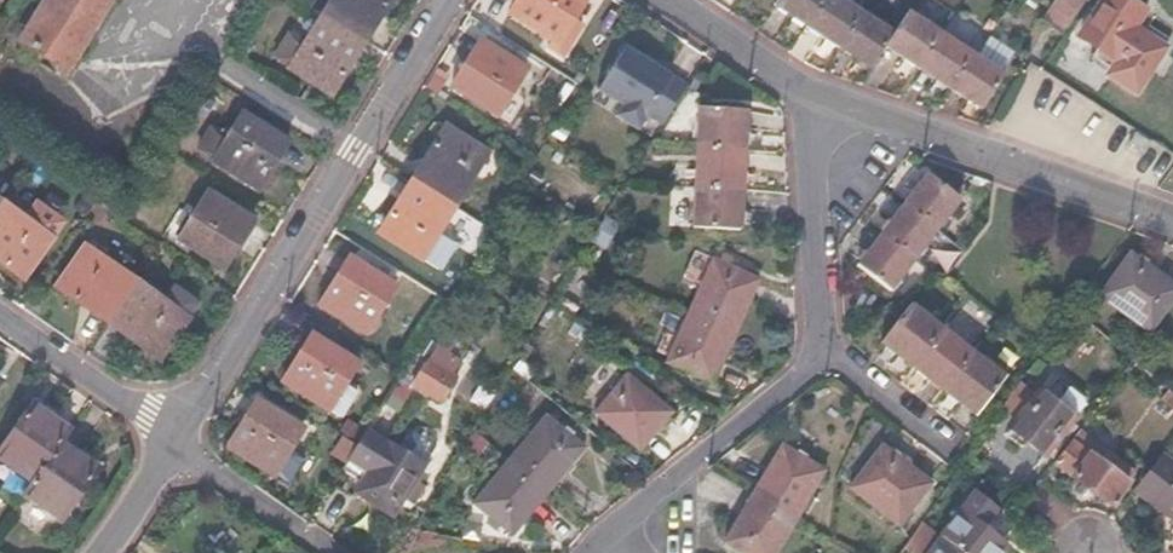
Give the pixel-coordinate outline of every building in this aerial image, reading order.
[(18,47),(64,75),(109,0),(46,0),(18,47)] [(318,13),(361,40),(385,0),(327,0),(318,13)] [(510,14),(556,43),(550,51),(563,59),(582,27),(570,20),(581,0),(519,0),(510,14)] [(866,69),(881,47),(979,109),(1010,56),(980,36),(968,54),(904,12),(890,33),(849,7),(853,0),(774,0),(770,7),(866,69)] [(1082,0),(1058,0),(1046,19),(1063,30),(1083,0),(1082,0)] [(1122,0),(1105,0),(1079,39),(1119,65),(1111,78),(1135,93),(1163,50),(1131,29),(1137,19),(1142,12),(1122,0)] [(361,40),(318,13),(300,43),(286,34),(272,57),(328,93),(361,40)] [(523,69),(478,42),(450,89),(494,116),(523,69)] [(685,86),(622,48),(596,93),(622,107),(615,120),(636,133),(646,117),(660,126),(685,86)] [(696,109),(695,149),(693,188),(691,230),(738,232),(740,190),(742,152),(744,111),(696,109)] [(209,126),(195,148),(256,186),(284,141),(239,113),(225,135),(209,126)] [(484,155),(442,129),(410,180),(452,207),(484,155)] [(1146,144),(1131,134),(1124,146),(1139,156),(1146,144)] [(901,206),(879,235),(855,265),(887,290),(910,260),(933,230),(958,199),(925,175),(901,206)] [(452,207),(410,180),(376,234),(437,270),(453,244),(436,233),(452,207)] [(250,221),(204,193),(176,237),(222,267),(250,221)] [(0,202),(0,265),(20,279),(59,220),(31,201),(20,216),(0,202)] [(136,281),(84,247),(55,289),(106,324),(136,281)] [(678,282),(696,291),(685,316),(664,363),(710,385),(732,337),(757,281),(692,252),(678,282)] [(1126,255),(1096,296),(1147,334),(1172,296),(1172,289),(1126,255)] [(392,286),(347,258),(319,304),(365,332),(392,286)] [(164,301),(136,281),(106,324),(157,359),(194,302),(173,288),(164,301)] [(907,306),(879,343),(911,367),(942,391),(974,416),(1002,379),(970,354),(939,330),(907,306)] [(356,365),(311,337),(281,382),(342,420),(357,393),(344,384),(356,365)] [(446,358),(433,350),(411,385),(440,404),(456,377),(440,367),(446,358)] [(668,412),(625,377),(594,414),(638,450),(668,412)] [(1040,395),(1034,391),(1006,428),(1040,453),(1042,451),(1048,455),(1070,426),(1063,421),(1079,400),(1062,388),(1051,403),(1040,395)] [(1155,397),(1172,412),(1172,399),(1161,389),(1155,397)] [(301,431),(255,403),(226,449),(272,477),(301,431)] [(0,454),(0,461),(34,484),(26,496),(62,521),(98,467),(62,442),(70,429),(34,405),(0,454)] [(581,448),(543,418),(508,461),(472,504),(511,535),(546,491),(581,448)] [(1066,441),(1050,462),(1109,506),(1125,485),(1124,484),(1131,473),(1105,453),(1097,464),(1066,441)] [(423,464),(387,442),(354,494),(390,517),(423,464)] [(751,494),(722,543),(740,552),(774,552),(793,520),(822,471),(779,446),(751,494)] [(883,447),(850,488),(897,526),(929,485),(883,447)] [(1130,491),(1172,525),(1172,466),(1158,455),(1130,491)] [(940,536),(955,548),(962,552),(999,552),(1005,545),(981,526),(994,510),(973,493),(940,536)] [(934,531),(920,521),(906,540),(919,550),(934,531)]
